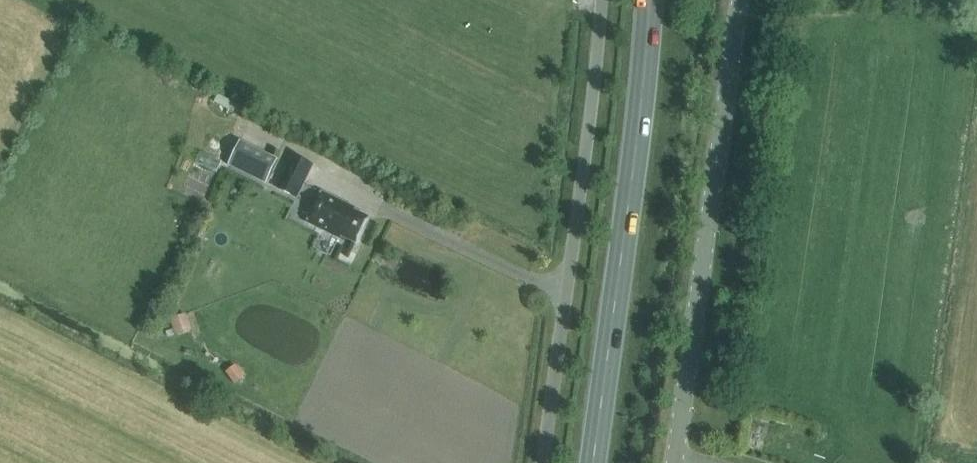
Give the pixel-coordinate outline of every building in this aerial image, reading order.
[(235,101),(233,103),(231,108),(245,115),(249,108),(235,101)] [(265,185),(277,160),(241,142),(228,166),(265,185)] [(298,200),(314,166),(293,155),(276,189),(298,200)] [(355,209),(322,193),(308,223),(340,239),(341,236),(356,243),(368,218),(354,211),(355,209)] [(173,334),(190,331),(186,313),(170,316),(173,334)]
